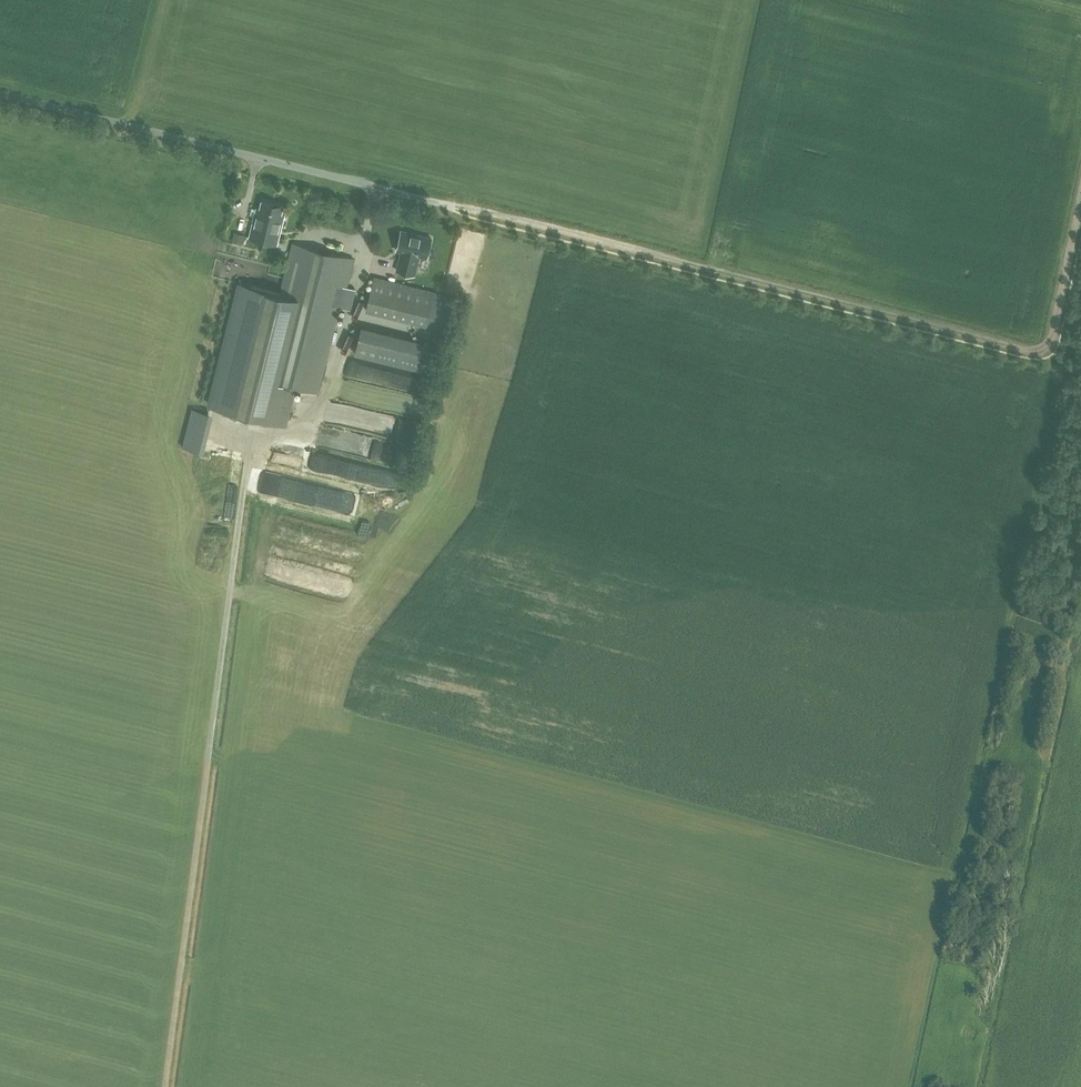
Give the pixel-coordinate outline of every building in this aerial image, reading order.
[(279,220),(283,205),(262,200),(258,215),(255,214),(250,237),(277,243),(283,221),(279,220)] [(432,238),(402,230),(397,249),(402,251),(397,270),(415,274),(419,255),(427,257),(432,238)] [(286,423),(295,386),(318,391),(340,304),(351,306),(355,289),(347,287),(354,258),(293,243),(281,293),(241,283),(210,404),(286,423)] [(376,262),(384,263),(385,254),(377,253),(376,262)] [(366,309),(446,329),(454,297),(374,277),(366,309)] [(429,343),(362,327),(356,353),(423,369),(429,343)] [(194,405),(188,441),(202,443),(201,447),(205,448),(212,408),(194,405)] [(266,539),(253,540),(254,558),(267,557),(266,539)] [(253,566),(251,581),(264,583),(266,568),(253,566)]
